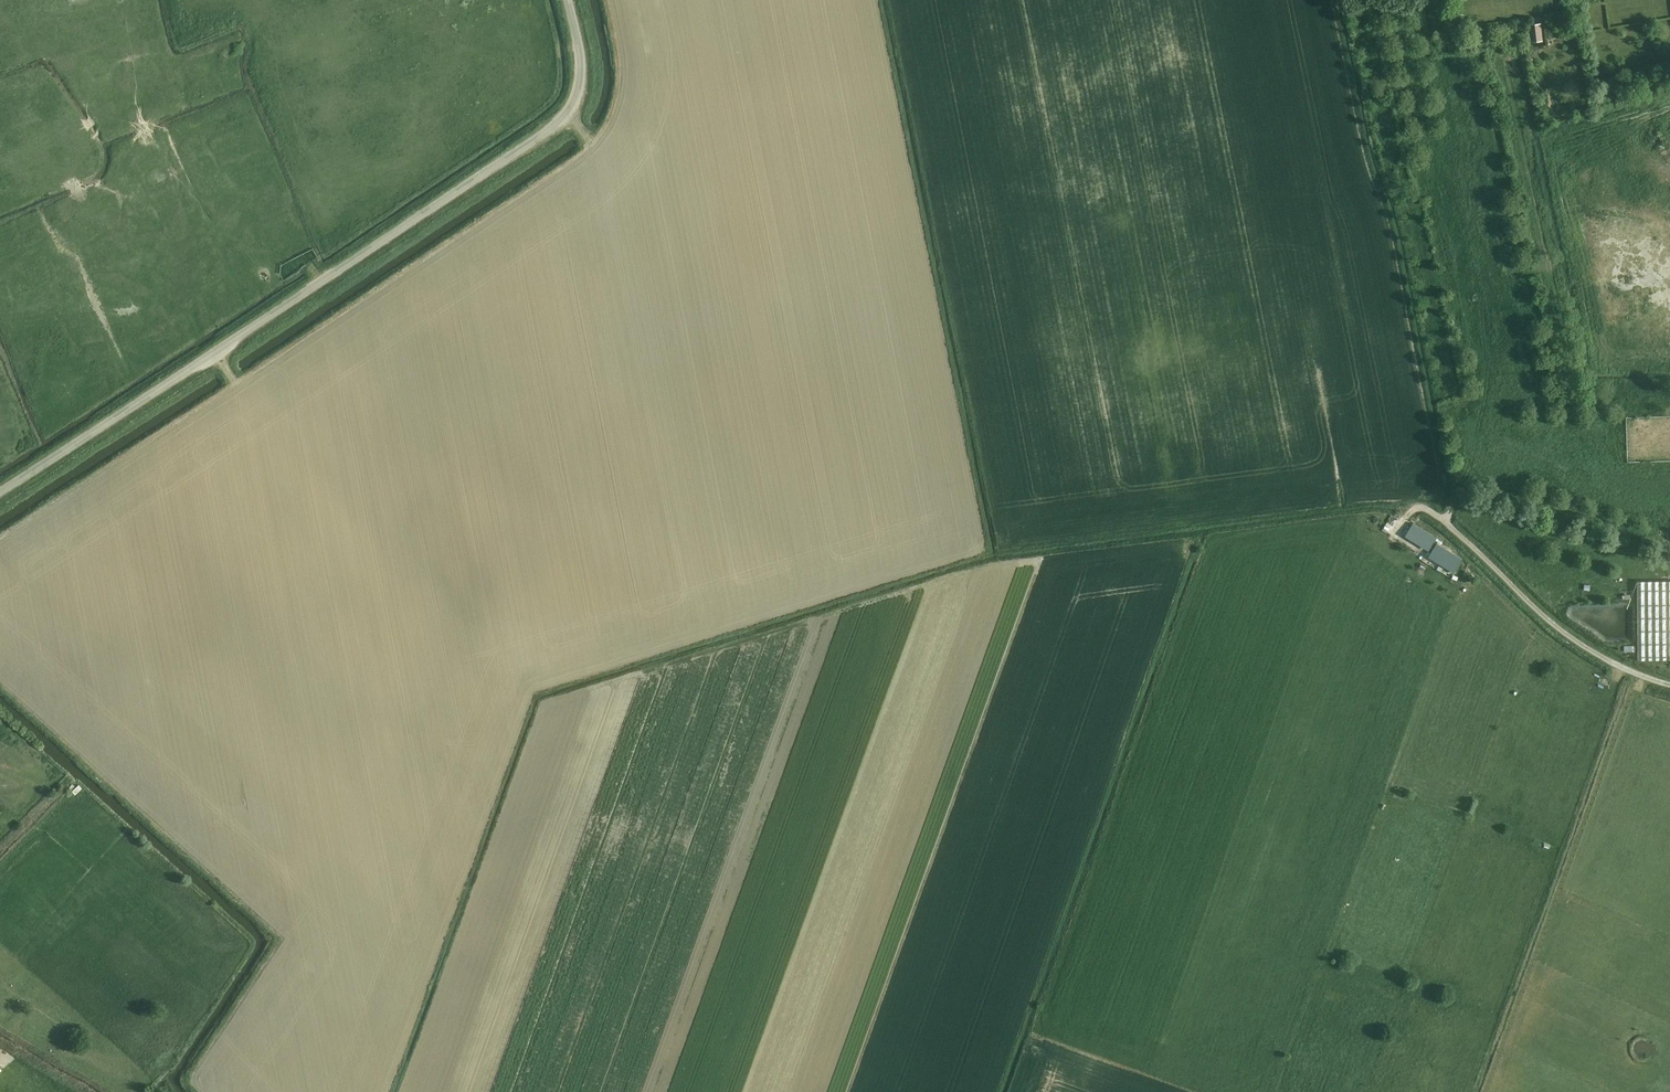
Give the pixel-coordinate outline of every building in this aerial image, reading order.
[(1542,40),(1540,22),(1530,23),(1532,41),(1542,40)] [(1413,522),(1406,535),(1429,549),(1437,537),(1431,533),(1416,523),(1414,522),(1413,522)] [(1657,544),(1655,550),(1667,554),(1668,547),(1657,544)] [(1669,659),(1669,581),(1637,581),(1638,660),(1669,659)]
